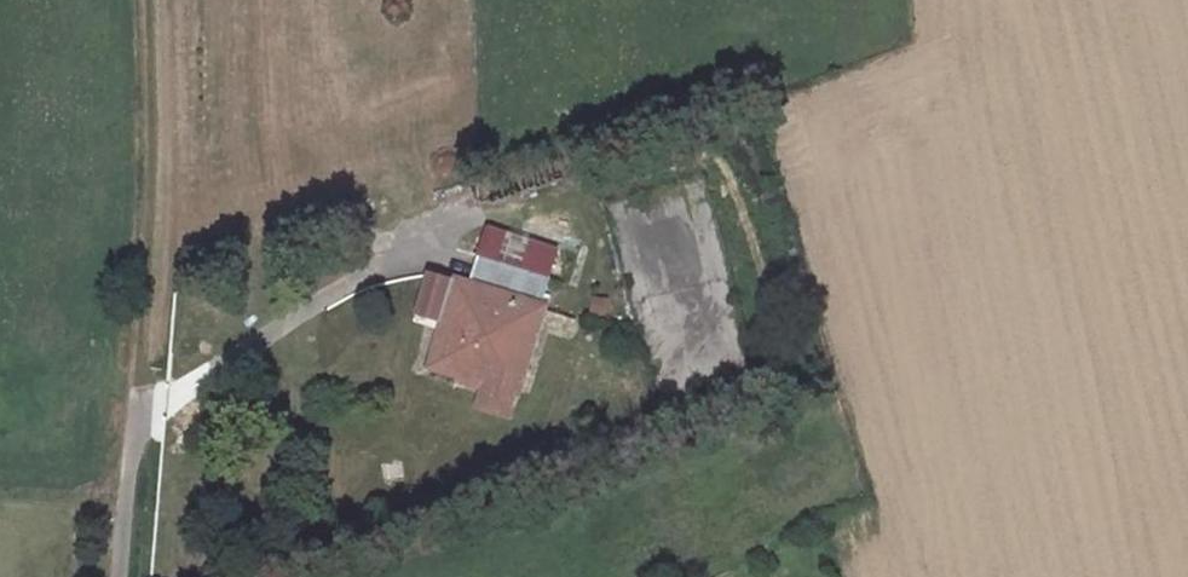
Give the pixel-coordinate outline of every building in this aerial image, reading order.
[(499,409),(521,347),(548,274),(476,250),(456,306),(446,303),(427,358),(451,366),(449,372),(474,382),(469,399),(499,409)]
